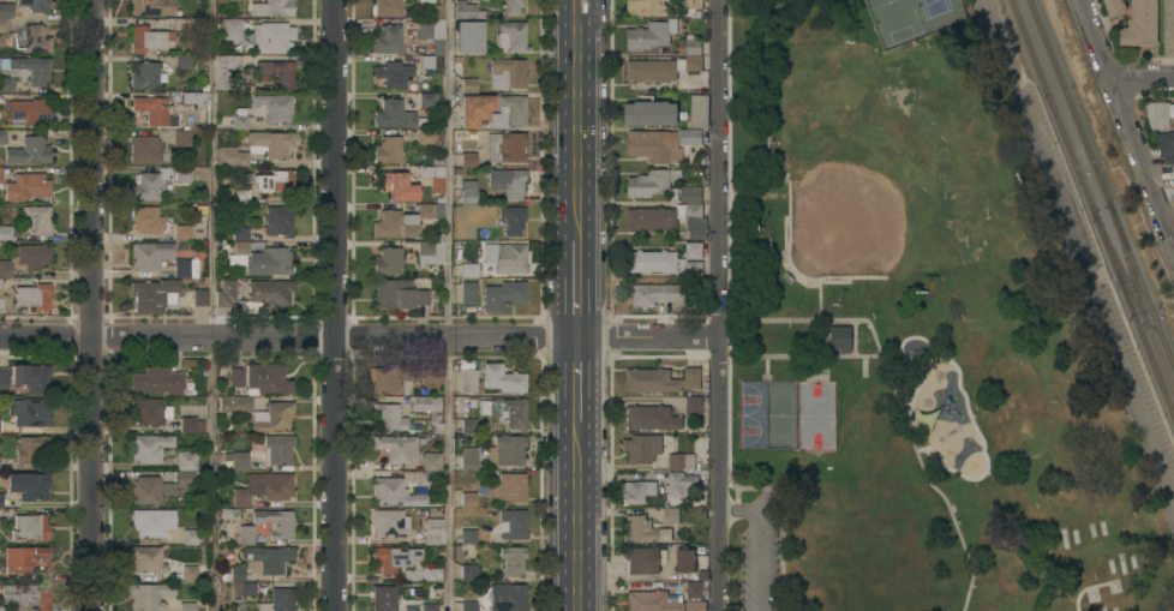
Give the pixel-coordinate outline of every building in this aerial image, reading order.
[(16,5),(16,0),(48,0),(48,12),(30,12),(30,7),(28,7),(28,5),(26,5),(26,6),(24,6),(24,5),(16,5)] [(131,4),(131,0),(173,0),(173,14),(131,14),(131,11),(130,11),(130,4),(131,4)] [(265,2),(265,0),(293,0),(293,14),(250,14),(250,2),(265,2)] [(375,5),(374,0),(402,0),(402,7),(401,7),(401,14),(371,14),(371,11),(370,7),(371,5),(375,5)] [(455,4),(455,0),(465,0),(465,4),(475,4),(475,18),(451,18),(451,4),(455,4)] [(504,8),(504,0),(522,0),(522,7),(519,7),(519,13),(504,13),(504,11),(502,11),(502,8),(504,8)] [(627,13),(627,0),(664,0),(664,6),(667,6),(667,16),(640,17),(640,12),(627,13)] [(684,10),(684,0),(702,0),(702,10),(701,10),(701,18),(688,18),(688,10),(684,10)] [(1110,18),(1103,0),(1123,0),(1126,10),(1124,10),(1125,13),(1110,18)] [(1131,19),(1131,0),(1157,0),(1157,46),(1119,46),(1119,29),(1122,29),(1122,26),(1127,26),(1127,19),(1131,19)] [(6,31),(0,31),(0,2),(12,2),(12,17),(6,17),(6,31)] [(222,18),(233,18),(233,12),(241,12),(241,18),(240,18),(240,41),(222,41),(222,18)] [(208,17),(208,30),(173,29),(170,29),(170,19),(173,19),(173,17),(208,17)] [(669,22),(669,18),(682,19),(682,34),(670,34),(670,47),(651,46),(651,50),(635,49),(635,52),(629,52),(629,50),(628,50),(628,48),(625,48),(627,42),(627,29),(635,29),(635,28),(642,28),(642,29),(648,29),(648,22),(669,22)] [(433,38),(418,38),(418,19),(433,19),(433,38)] [(287,22),(287,26),(294,26),(294,40),(287,40),(287,53),(256,53),(256,50),(252,50),(252,43),(248,43),(248,26),(252,26),(252,24),(259,24),(259,22),(287,22)] [(483,53),(455,53),(455,22),(483,22),(483,53)] [(525,22),(525,46),(528,46),(528,52),(517,53),(517,52),(507,52),(507,48),(497,48),(496,32),(498,32),(498,22),(525,22)] [(43,24),(43,35),(46,35),(46,36),(50,36),(50,52),(23,52),(23,48),(14,48),(14,32),(16,32),(17,26),(23,26),(23,24),(43,24)] [(400,24),(400,52),(372,52),(372,37),(377,37),(377,36),(381,36),(381,25),(400,24)] [(166,31),(166,40),(173,40),(173,47),(166,47),(166,50),(145,50),(145,52),(131,52),(131,25),(146,25),(146,31),(166,31)] [(687,52),(678,52),(678,47),(687,47),(687,35),(693,35),(693,40),(701,40),(701,55),(687,55),(687,52)] [(420,68),(420,55),(432,55),(432,38),(443,38),(443,55),(433,55),(433,68),(420,68)] [(175,70),(175,54),(191,54),(191,68),(175,70)] [(240,55),(240,70),(226,70),(226,82),(232,82),(232,89),(214,89),(215,68),(215,54),(240,55)] [(702,56),(702,71),(677,71),(677,82),(666,82),(666,83),(661,83),(661,82),(641,80),(641,83),(637,83),(637,80),(627,80),(627,60),(676,60),(676,59),(685,59),(685,55),(702,56)] [(8,68),(0,68),(0,58),(50,58),(50,71),(48,71),(48,80),(44,80),(44,86),(29,86),(29,74),(25,74),(25,82),(19,82),(19,76),(8,76),(8,68)] [(525,59),(525,88),(490,88),(490,59),(525,59)] [(157,61),(157,72),(166,72),(166,82),(157,82),(157,89),(130,89),(130,71),(136,71),(137,61),(157,61)] [(294,61),(294,72),(293,72),(293,89),(277,89),(277,77),(270,77),(270,80),(258,80),(258,61),(294,61)] [(400,61),(400,65),(413,65),(413,74),(405,74),(405,90),(393,89),(393,88),(384,88),(384,78),(372,78),(372,66),(384,66),(384,61),(400,61)] [(4,94),(0,94),(0,77),(13,77),(13,91),(12,91),(12,95),(4,95),(4,94)] [(477,78),(477,92),(461,92),(461,78),(477,78)] [(208,92),(208,98),(204,98),(204,108),(194,108),(194,103),(181,103),(181,92),(208,92)] [(419,92),(435,92),(435,107),(419,107),(419,92)] [(292,95),(292,114),(287,114),(287,122),(263,122),(263,116),(252,116),(252,95),(292,95)] [(496,95),(496,109),(489,109),(489,113),(498,113),(498,96),(526,96),(526,125),(507,125),(507,128),(486,128),(486,124),(478,124),(478,128),(461,128),(461,95),(496,95)] [(708,128),(690,128),(690,95),(708,95),(708,128)] [(166,97),(166,104),(172,104),(172,114),(167,114),(167,126),(146,126),(146,109),(131,109),(131,106),(128,106),(128,100),(131,100),(131,96),(166,97)] [(31,100),(31,98),(49,98),(49,118),(34,119),(34,126),(23,126),(23,125),(11,125),(10,101),(31,100)] [(375,126),(375,121),(373,121),(373,116),(373,110),(377,110),(377,109),(382,109),(382,98),(401,98),(401,112),(415,112),(415,118),(427,116),(427,126),(375,126)] [(624,126),(624,104),(634,104),(634,102),(669,102),(669,103),(677,103),(677,125),(624,126)] [(1169,104),(1173,104),(1173,118),(1169,118),(1169,130),(1151,130),(1146,116),(1146,103),(1169,103),(1169,104)] [(233,128),(233,114),(234,114),(235,107),(245,107),(245,114),(247,114),(247,128),(233,128)] [(190,128),(190,145),(174,146),(173,130),(190,128)] [(418,143),(418,128),(437,130),(437,140),(432,140),(432,143),(418,143)] [(701,130),(701,145),(677,145),(677,130),(701,130)] [(670,131),(670,163),(649,163),(649,161),(648,161),(648,157),(636,157),(636,156),(627,156),(627,131),(670,131)] [(235,146),(235,151),(247,151),(247,145),(246,145),(246,143),(245,143),(245,136),(246,136),(246,132),(266,132),(266,133),(282,133),(282,132),(293,132),(293,150),(287,150),(287,160),(265,160),(265,150),(263,150),(263,152),(248,154),(248,166),(216,166),(216,146),(235,146)] [(1167,132),(1173,132),(1173,164),(1163,164),(1163,158),(1160,158),(1160,149),(1158,149),(1156,143),(1156,142),(1157,133),(1167,133),(1167,132)] [(525,133),(525,144),(522,144),(522,145),(525,145),(525,152),(522,152),(522,155),(525,155),(525,161),(487,162),(487,133),(525,133)] [(5,162),(5,148),(22,148),(22,136),(42,136),(42,144),(48,144),(48,148),(49,148),(49,162),(5,162)] [(156,136),(156,139),(160,139),(160,151),(161,151),(161,152),(172,152),(172,162),(161,162),(161,163),(130,163),(130,158),(130,155),(131,155),(131,152),(128,152),(128,143),(131,144),(131,136),(156,136)] [(401,163),(373,163),(373,145),(379,145),(379,137),(401,137),(401,163)] [(477,152),(477,166),(461,166),(461,152),(477,152)] [(443,192),(431,192),(431,178),(419,178),(419,166),(432,166),(432,155),(443,155),(443,192)] [(174,181),(174,179),(173,179),(173,168),(174,168),(174,166),(191,166),(191,181),(174,181)] [(652,194),(652,198),(628,198),(628,178),(635,178),(635,176),(642,176),(642,178),(648,178),(648,173),(651,173),(651,169),(669,169),(669,166),(683,166),(683,182),(670,182),(670,194),(652,194)] [(272,175),(272,170),(284,170),(284,169),(290,169),(290,170),(293,170),(293,192),(258,192),(258,187),(256,187),(256,182),(254,182),(254,175),(272,175)] [(525,169),(525,181),(522,181),(522,197),(519,197),(519,199),(504,199),(504,188),(487,188),(487,170),(525,169)] [(28,196),(28,200),(4,200),(4,182),(13,182),(13,173),(43,173),(43,179),(49,179),(49,196),(28,196)] [(158,188),(160,188),(160,191),(157,191),(157,199),(130,199),(130,188),(130,185),(134,185),(134,173),(137,173),(157,173),(158,188)] [(406,173),(406,185),(417,184),(417,202),(388,202),(388,191),(388,185),(372,185),(372,173),(406,173)] [(461,182),(477,182),(477,204),(461,204),(461,182)] [(701,187),(701,203),(681,203),(681,187),(701,187)] [(248,188),(248,203),(235,203),(235,188),(248,188)] [(443,204),(443,218),(433,218),(418,218),(418,212),(418,204),(443,204)] [(676,209),(676,205),(685,205),(685,204),(702,204),(702,217),(708,217),(707,239),(682,239),(682,230),(685,230),(685,218),(677,218),(677,229),(666,229),(666,232),(659,232),(659,229),(627,229),(627,209),(676,209)] [(49,206),(49,235),(31,235),(31,222),(22,222),(22,206),(49,206)] [(137,233),(137,229),(131,229),(131,206),(157,206),(157,216),(160,216),(160,233),(137,233)] [(292,206),(292,224),(292,238),(282,238),(282,234),(264,234),(264,226),(266,226),(266,222),(264,222),(264,214),(265,214),(265,206),(292,206)] [(525,206),(525,221),(522,221),(522,229),(519,229),(519,236),(504,236),(504,233),(503,233),(503,230),(504,230),(504,218),(498,218),(498,206),(525,206)] [(401,210),(401,215),(415,215),(415,224),(419,224),(419,229),(415,229),(415,238),(373,238),(373,222),(376,222),(376,221),(381,221),(381,210),(401,210)] [(191,224),(191,240),(175,240),(174,224),(191,224)] [(14,240),(0,240),(0,226),(14,226),(14,240)] [(247,239),(233,239),(233,226),(247,226),(247,239)] [(475,226),(477,240),(461,240),(461,226),(475,226)] [(418,263),(418,240),(424,241),(424,233),(442,233),(442,240),(443,240),(443,264),(418,263)] [(156,242),(156,241),(169,242),(173,245),(173,258),(158,258),(158,271),(133,270),(133,266),(132,266),(130,245),(132,245),(132,242),(156,242)] [(233,241),(247,241),(247,254),(244,256),(244,265),(233,265),(233,241)] [(12,276),(0,276),(0,259),(10,259),(10,254),(17,254),(17,244),(41,245),(41,242),(47,242),(47,244),(49,244),(50,244),(50,251),(50,254),(50,263),(42,263),(42,264),(38,264),(38,270),(25,270),(25,268),(12,268),(12,276)] [(687,259),(685,242),(702,242),(703,259),(687,259)] [(526,244),(526,265),(527,265),(527,271),(525,271),(525,274),(495,274),(495,244),(526,244)] [(287,247),(287,251),(290,251),(289,260),(292,260),(290,275),(265,274),(265,276),(245,275),(245,263),(246,263),(246,257),(248,257),(248,252),(263,252),(263,247),(287,247)] [(401,263),(402,263),(402,265),(401,265),(401,275),(373,275),(373,256),(379,256),(379,247),(401,247),(401,263)] [(687,259),(687,262),(702,262),(702,276),(676,276),(676,272),(672,272),(672,274),(670,274),(670,272),(628,274),(627,253),(637,253),(637,250),(642,250),(642,253),(643,253),(643,251),(648,251),(648,252),(661,252),(661,250),(666,250),(666,252),(677,252),(677,259),(687,259)] [(174,277),(174,258),(197,258),(197,277),(174,277)] [(477,263),(477,277),(461,277),(461,263),(477,263)] [(160,281),(160,280),(179,278),(179,292),(164,292),(164,306),(162,306),(162,311),(160,311),(160,313),(134,313),(134,292),(130,292),(130,281),(160,281)] [(215,289),(221,289),(221,280),(234,280),(234,300),(230,300),(230,306),(215,306),(215,289)] [(293,280),(293,293),(292,293),(292,306),(278,306),(278,313),(263,313),(263,301),(257,301),(258,313),(246,313),(246,300),(248,300),(248,281),(293,280)] [(412,280),(412,306),(376,307),(376,302),(373,302),(373,296),(376,296),(376,280),(412,280)] [(501,286),(501,282),(519,282),(519,281),(522,281),(522,282),(526,282),(526,301),(515,301),(515,302),(510,302),(510,301),(502,301),(502,302),(504,302),(504,307),(502,307),(502,311),(484,311),(484,286),(501,286)] [(477,305),(461,305),(461,282),(477,282),(477,305)] [(50,283),(50,295),(49,295),(49,305),(44,305),(44,312),(28,312),(28,306),(14,306),(14,286),(36,287),(36,283),(50,283)] [(687,284),(688,307),(685,307),(685,309),(681,309),(681,307),(673,307),(673,301),(655,302),(655,306),(647,307),(647,309),(643,309),(643,306),(633,307),(633,295),(628,295),(628,286),(687,284)] [(208,306),(192,305),(192,288),(208,289),(208,306)] [(430,290),(429,305),(415,305),(415,289),(430,290)] [(832,351),(832,328),(851,327),(851,351),(832,351)] [(502,363),(502,366),(504,366),(504,371),(503,371),(503,373),(510,373),(510,371),(515,371),(515,373),(526,373),(526,393),(522,393),(522,394),(519,394),(519,393),(501,393),(501,388),(483,388),(483,369),(481,369),(481,365),(483,365),(483,363),(502,363)] [(246,364),(280,364),(280,365),(283,365),(283,381),(292,381),(292,393),(257,393),(258,395),(246,395),(246,364)] [(390,367),(390,364),(411,364),(411,379),(399,379),(399,384),(401,385),(401,387),(401,389),(399,390),(399,393),(369,393),(369,367),(390,367)] [(52,366),(50,376),(47,376),(47,393),(26,393),(26,384),(17,384),(17,387),(12,387),(12,384),(10,384),(11,365),(52,366)] [(144,373),(144,366),(169,366),(169,372),(184,371),(184,388),(181,388),(181,394),(167,394),(167,391),(148,391),(148,393),(143,394),(142,390),(131,390),(131,373),(144,373)] [(229,367),(244,367),(244,387),(229,387),(229,367)] [(625,393),(625,370),(634,370),(634,369),(637,369),(637,370),(659,370),(659,369),(661,369),(661,370),(670,370),(670,379),(684,379),(684,367),(701,367),(701,390),(684,390),(684,388),(682,388),(682,393),(625,393)] [(7,393),(0,393),(0,368),(8,369),(8,384),(7,384),(7,393)] [(436,369),(436,383),(421,383),(421,369),(436,369)] [(477,393),(461,391),(461,370),(477,370),(477,393)] [(252,396),(252,405),(232,405),(232,412),(218,412),(218,396),(252,396)] [(439,396),(439,421),(443,421),(443,433),(430,433),(430,424),(426,424),(426,419),(430,419),(429,411),(413,411),(413,396),(439,396)] [(517,399),(526,397),(526,419),(528,419),(528,427),(507,429),(507,425),(505,425),(505,421),(507,421),(507,420),(498,420),(498,414),(479,415),(478,400),(517,399)] [(702,414),(685,414),(685,397),(702,397),(702,414)] [(49,399),(49,425),(14,426),(14,414),(8,414),(7,400),(49,399)] [(163,399),(163,406),(172,406),(172,419),(163,419),(163,425),(136,425),(136,412),(131,412),(131,399),(163,399)] [(293,402),(293,413),(290,413),(290,420),(288,420),(289,430),(271,430),(271,431),(252,431),(252,412),(268,411),(268,402),(293,402)] [(399,412),(401,412),(401,415),(399,415),(399,417),(407,417),(407,429),(373,429),(373,403),(379,403),(379,405),(399,405),(399,412)] [(625,430),(625,407),(633,407),(633,406),(636,406),(636,407),(658,407),(658,406),(663,406),(663,407),(670,407),(670,417),(682,417),(682,430),(625,430)] [(180,432),(180,417),(196,417),(196,420),(204,420),(204,432),(180,432)] [(475,418),(477,432),(462,432),(461,418),(475,418)] [(709,435),(709,471),(669,469),(669,455),(694,455),(694,435),(709,435)] [(47,436),(48,451),(36,451),(36,463),(19,463),(19,465),(17,465),(16,444),(18,444),(18,437),(47,436)] [(174,436),(174,447),(161,447),(161,453),(163,453),(163,456),(161,456),(161,462),(137,462),(137,459),(132,459),(132,436),(174,436)] [(294,436),(294,448),(289,448),(289,463),(263,463),(263,436),(294,436)] [(417,436),(417,463),(387,463),(387,451),(384,449),(372,449),(372,436),(417,436)] [(526,436),(526,447),(523,447),(523,465),(496,465),(496,447),(495,447),(493,437),(526,436)] [(661,436),(661,455),(654,455),(654,462),(651,462),(651,465),(628,465),(628,451),(621,451),(621,449),(619,447),(619,443),(621,441),(621,439),(631,439),(630,436),(661,436)] [(477,469),(461,469),(461,447),(477,447),(477,469)] [(158,477),(158,483),(175,483),(175,469),(176,469),(176,451),(197,451),(197,454),(198,454),(198,460),(197,460),(197,469),(198,469),(198,487),(176,487),(176,497),(158,497),(158,504),(132,504),(132,501),(131,501),(131,485),(132,485),(132,480),(134,480),(134,477),(158,477)] [(248,471),(232,471),(232,460),(222,460),(222,453),(230,453),(230,451),(248,451),(248,471)] [(442,451),(442,471),(432,471),(432,485),(417,485),(417,471),(421,471),(421,451),(442,451)] [(683,473),(683,475),(699,477),(697,487),(683,486),(683,499),(669,498),(669,492),(665,492),(665,485),(667,485),(667,472),(683,473)] [(49,473),(49,487),(47,487),(47,498),(32,498),(32,501),(17,502),(17,492),(6,492),(6,489),(2,489),(2,477),(6,477),(6,473),(49,473)] [(292,473),(292,497),(287,497),(287,499),(264,501),(264,495),(248,495),(248,507),(233,507),(233,489),(246,489),(246,473),(292,473)] [(525,473),(525,502),(507,502),(507,499),(495,499),(495,497),(486,497),(486,486),(495,486),(495,483),(499,483),(499,473),(525,473)] [(402,478),(402,489),(407,489),(407,495),(411,495),(411,493),(426,493),(426,505),(401,505),(401,504),(372,504),(372,478),(402,478)] [(657,481),(657,496),(646,496),(646,504),(627,504),(627,505),(621,505),(621,498),(622,498),(622,492),(623,492),(623,481),(657,481)] [(475,492),(477,507),(461,507),(461,492),(475,492)] [(679,508),(679,522),(664,522),(664,508),(679,508)] [(156,509),(156,514),(157,514),(157,519),(160,519),(160,525),(167,525),(167,538),(137,538),(137,529),(133,531),(133,526),(132,526),(132,510),(156,509)] [(292,511),(292,516),(293,516),(293,521),(295,521),(295,526),(294,526),(294,531),(292,531),(292,539),(276,539),(269,539),(269,521),(263,521),(263,525),(252,523),(252,510),(292,511)] [(402,510),(402,516),(408,516),(408,535),(373,535),(373,525),(372,525),(372,510),(402,510)] [(525,510),(525,532),(527,532),(527,539),(501,539),(501,537),(499,537),(498,533),(501,533),(501,532),(507,532),(507,521),(499,521),(499,510),(525,510)] [(36,515),(36,514),(46,514),(46,523),(49,523),(49,539),(11,539),(11,531),(14,531),(14,515),(36,515)] [(646,515),(646,521),(652,521),(652,529),(660,529),(661,543),(641,543),(641,541),(627,541),(627,543),(623,543),(623,531),(622,531),(622,522),(625,522),(624,515),(646,515)] [(425,525),(423,525),(423,520),(425,520),(425,517),(442,519),(442,529),(444,529),(444,545),(424,545),(425,525)] [(253,525),(253,544),(239,544),(239,526),(253,525)] [(198,529),(198,544),(182,544),(182,529),(198,529)] [(461,544),(461,529),(475,529),(477,543),(461,544)] [(49,546),(49,573),(44,573),(44,558),(36,558),(35,561),(34,562),(34,567),(30,567),(31,574),(6,574),(5,547),(49,546)] [(161,546),(161,556),(166,556),(166,571),(132,571),(132,562),(131,562),(131,546),(161,546)] [(526,546),(526,558),(522,558),(522,574),(519,574),(519,576),(504,576),(504,573),(503,573),(503,570),(504,570),(504,558),(499,558),(499,546),(526,546)] [(293,547),(293,559),(284,559),(284,575),(259,575),(259,561),(242,561),(239,556),(239,551),(242,547),(293,547)] [(388,547),(399,547),(399,551),(406,551),(406,549),(421,549),(421,559),(411,561),(412,567),(405,567),(405,569),(401,569),(401,567),(395,567),(395,573),(381,573),(381,564),(372,564),(372,547),(388,547)] [(659,547),(659,574),(627,574),(627,558),(623,558),(623,547),(659,547)] [(677,550),(695,550),(695,562),(696,562),(696,573),(677,573),(677,550)] [(477,564),(477,581),(460,581),(460,564),(477,564)] [(197,565),(197,580),(182,580),(181,565),(197,565)] [(244,565),(244,581),(230,581),(230,579),(228,579),(228,581),(221,581),(221,573),(230,573),(230,567),(244,565)] [(421,567),(441,567),(441,580),(421,581),(421,567)] [(256,582),(256,595),(234,595),(234,589),(233,589),(233,586),(234,586),(234,582),(256,582)] [(702,582),(702,599),(687,599),(687,582),(702,582)] [(49,583),(50,610),(38,610),(37,604),(29,605),(29,607),(16,607),(16,604),(2,604),(2,592),(0,593),(0,585),(49,583)] [(175,583),(175,595),(164,595),(164,601),(163,601),(163,603),(166,603),(166,607),(163,607),(163,610),(132,610),(132,598),(130,598),(130,583),(175,583)] [(527,605),(527,610),(489,610),(489,583),(526,583),(526,605),(527,605)] [(396,586),(396,610),(372,610),(372,586),(396,586)] [(293,605),(293,610),(257,610),(257,603),(271,603),(271,588),(293,588),(293,598),(294,599),(294,604),(293,605)] [(684,603),(684,610),(627,610),(627,591),(635,591),(635,589),(637,589),(637,591),(655,591),(655,589),(659,589),(659,591),(667,591),(667,592),(673,592),(673,600),(675,600),(675,601),(684,603)] [(477,600),(477,610),(460,610),(460,601),(477,600)] [(706,601),(707,610),(687,610),(687,601),(706,601)] [(196,603),(196,610),(178,610),(178,606),(179,606),(179,603),(196,603)] [(437,603),(437,610),(421,610),(421,603),(437,603)]
